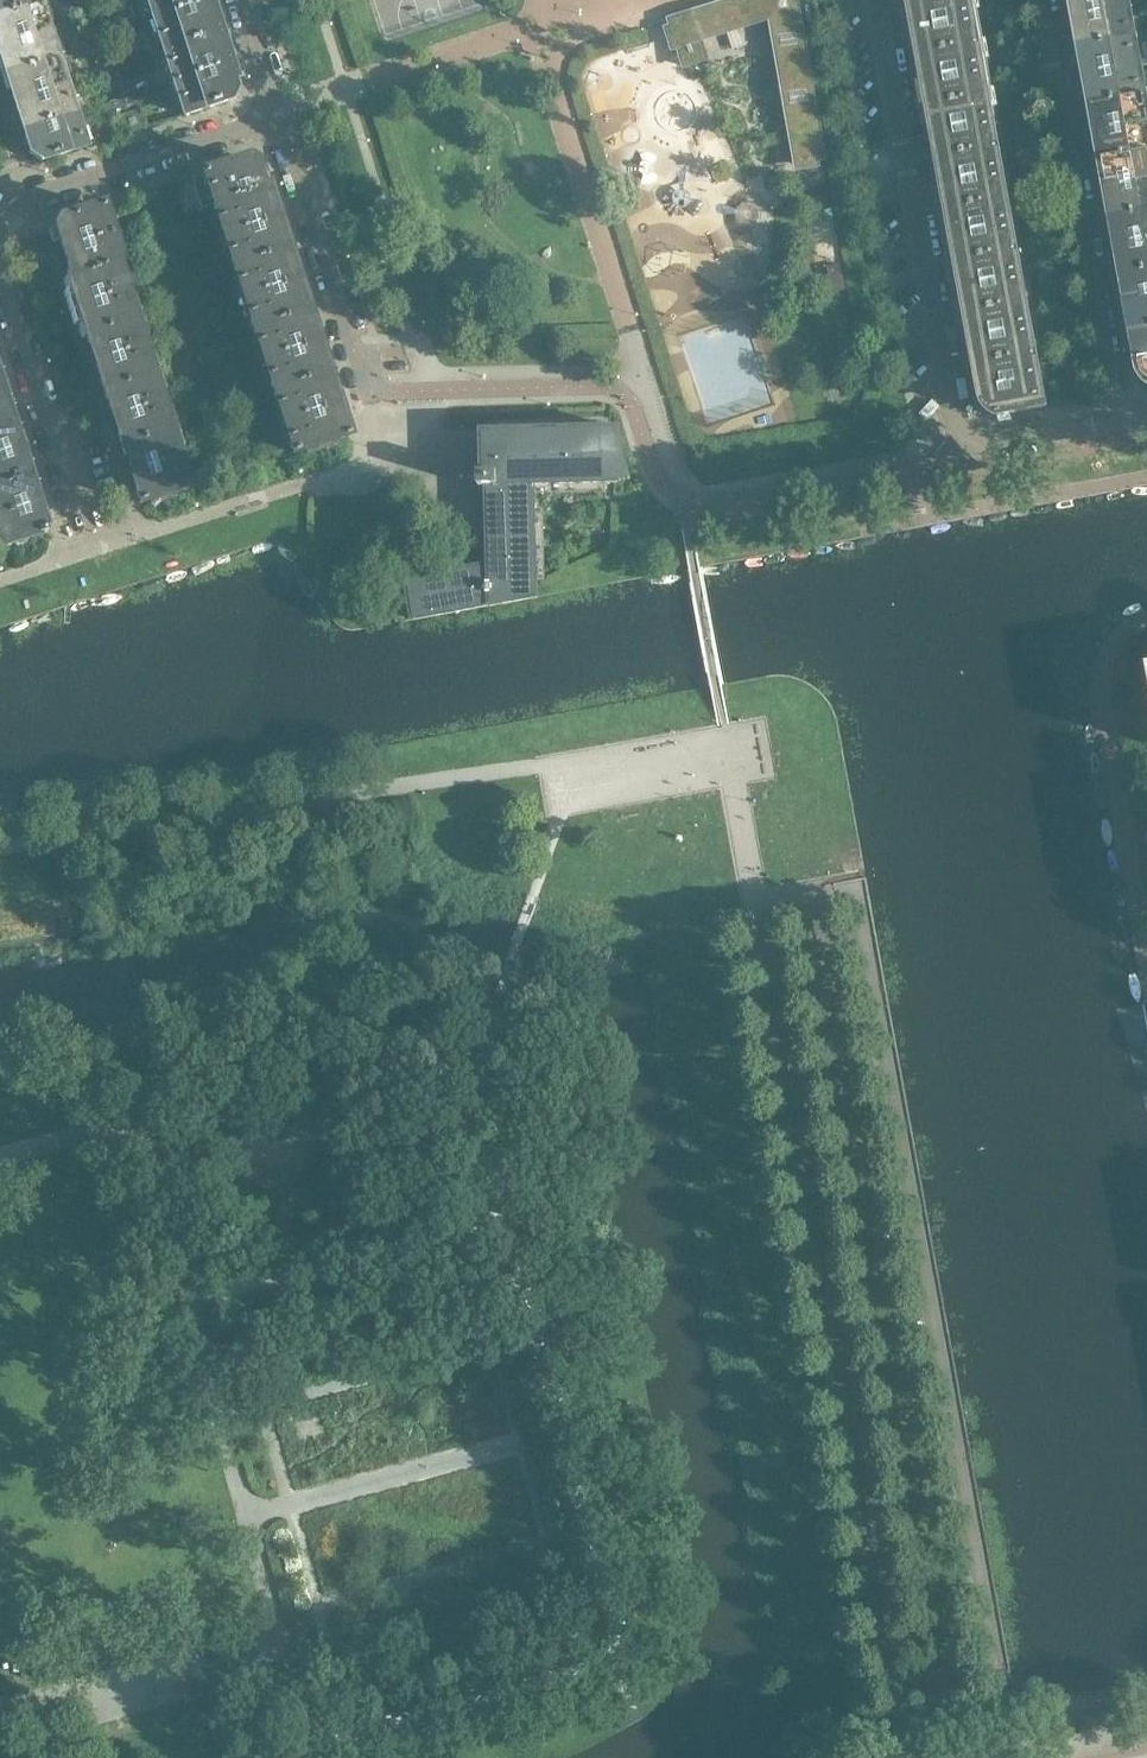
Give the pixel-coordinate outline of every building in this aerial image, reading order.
[(34,0),(0,0),(0,16),(36,5),(34,0)] [(99,4),(98,0),(97,0),(87,3),(92,17),(102,14),(99,4)] [(207,0),(147,0),(154,21),(208,4),(207,0)] [(800,0),(723,0),(667,17),(668,24),(662,27),(671,50),(676,49),(683,68),(708,59),(702,41),(769,21),(794,171),(820,165),(819,160),(828,159),(804,15),(800,0)] [(966,0),(934,0),(910,4),(919,56),(975,46),(966,0)] [(1124,0),(1071,0),(1075,20),(1126,11),(1124,0)] [(218,35),(208,4),(154,21),(164,53),(218,35)] [(36,5),(0,16),(0,47),(45,33),(36,5)] [(1131,39),(1126,11),(1075,20),(1080,48),(1131,39)] [(107,28),(102,14),(92,17),(96,31),(107,28)] [(111,42),(109,35),(107,28),(96,31),(101,45),(111,42)] [(45,33),(0,47),(0,61),(0,62),(0,71),(2,77),(54,60),(45,33)] [(228,67),(218,35),(164,53),(174,85),(228,67)] [(1136,67),(1131,39),(1080,48),(1085,77),(1136,67)] [(115,55),(111,42),(101,45),(105,59),(115,55)] [(984,97),(975,46),(919,56),(929,108),(984,97)] [(120,69),(115,55),(105,59),(110,73),(120,69)] [(63,88),(54,60),(2,77),(6,91),(9,90),(14,103),(63,88)] [(227,101),(232,91),(229,81),(232,79),(228,67),(174,85),(184,115),(227,101)] [(1142,96),(1136,67),(1085,77),(1090,105),(1142,96)] [(124,83),(120,69),(110,73),(114,86),(124,83)] [(129,97),(124,83),(114,86),(119,100),(119,101),(124,99),(129,97)] [(72,116),(63,88),(14,103),(18,117),(15,118),(19,131),(22,130),(22,131),(72,116)] [(139,107),(136,97),(135,95),(129,97),(124,99),(128,111),(139,107)] [(1142,96),(1090,105),(1095,133),(1130,127),(1131,131),(1146,128),(1146,125),(1142,96)] [(988,119),(984,97),(929,108),(934,133),(968,127),(968,123),(988,119)] [(128,111),(124,99),(119,101),(119,100),(112,102),(116,115),(128,111)] [(82,147),(72,116),(22,131),(30,154),(40,161),(82,147)] [(993,149),(988,119),(968,123),(968,127),(934,133),(938,159),(993,149)] [(1131,131),(1130,127),(1095,133),(1101,162),(1146,153),(1146,128),(1131,131)] [(1003,201),(993,149),(938,159),(948,211),(1003,201)] [(1101,162),(1106,190),(1141,184),(1141,188),(1146,187),(1146,153),(1101,162)] [(263,188),(259,176),(256,164),(246,159),(202,173),(212,206),(267,188),(267,187),(263,188)] [(1141,188),(1141,184),(1106,190),(1111,218),(1146,212),(1146,187),(1141,188)] [(287,250),(267,188),(212,206),(232,267),(287,250)] [(1012,252),(1003,201),(948,211),(957,262),(1012,252)] [(120,262),(102,205),(59,219),(55,227),(71,277),(67,278),(67,280),(120,262)] [(1111,218),(1116,247),(1146,241),(1146,212),(1111,218)] [(1116,247),(1121,275),(1146,270),(1146,241),(1116,247)] [(307,311),(287,250),(232,267),(252,329),(307,311)] [(1022,304),(1012,252),(957,262),(967,314),(1022,304)] [(123,287),(116,265),(120,263),(120,262),(67,280),(76,307),(105,298),(104,293),(123,287)] [(1121,275),(1126,303),(1146,300),(1146,270),(1121,275)] [(134,319),(123,287),(104,293),(105,298),(76,307),(85,335),(134,319)] [(1126,303),(1132,332),(1146,329),(1146,300),(1126,303)] [(1031,356),(1022,304),(967,314),(976,366),(1031,356)] [(327,373),(307,311),(252,329),(272,391),(327,373)] [(141,343),(134,319),(85,335),(94,363),(123,353),(122,349),(141,343)] [(1132,332),(1137,360),(1146,358),(1146,329),(1132,332)] [(151,375),(141,343),(122,349),(123,353),(94,363),(103,391),(151,375)] [(1039,398),(1031,356),(976,366),(982,397),(982,400),(983,401),(983,402),(984,405),(986,407),(988,409),(990,411),(992,413),(994,415),(996,416),(1044,407),(1045,407),(1045,406),(1046,405),(1044,397),(1039,398)] [(1137,360),(1138,368),(1139,371),(1140,374),(1141,376),(1142,379),(1143,380),(1145,382),(1146,383),(1146,384),(1146,358),(1137,360)] [(347,436),(327,373),(272,391),(292,454),(347,436)] [(159,398),(151,375),(103,391),(112,419),(142,409),(140,404),(159,398)] [(8,405),(4,404),(1,393),(0,393),(0,423),(12,420),(9,418),(11,415),(8,405)] [(169,431),(159,398),(140,404),(142,409),(112,419),(121,446),(169,431)] [(15,437),(17,434),(14,424),(10,423),(12,420),(0,423),(0,454),(19,448),(15,437)] [(537,597),(534,486),(607,484),(607,483),(617,483),(617,481),(630,479),(620,428),(605,429),(605,428),(482,432),(483,474),(479,474),(479,487),(483,487),(486,487),(488,564),(405,580),(413,619),(490,605),(490,606),(537,597)] [(177,454),(169,431),(121,446),(130,474),(160,464),(158,460),(177,454)] [(26,461),(22,459),(19,448),(0,454),(0,485),(30,475),(27,474),(27,473),(29,470),(26,461)] [(187,487),(177,454),(158,460),(160,464),(130,474),(139,503),(187,487)] [(33,493),(35,490),(32,480),(28,479),(28,478),(30,475),(0,485),(0,516),(36,504),(33,493)] [(44,526),(46,523),(43,516),(40,515),(36,504),(0,516),(0,547),(46,533),(44,526)]
